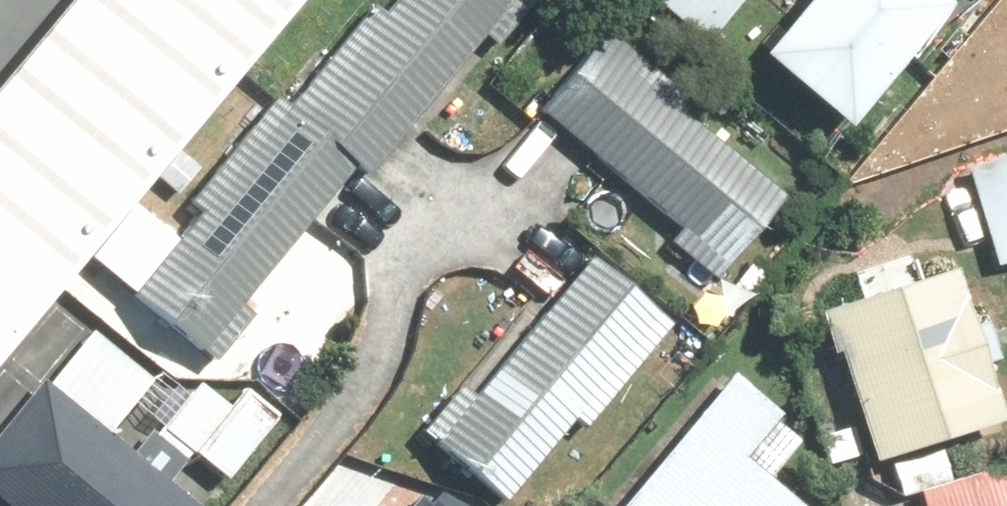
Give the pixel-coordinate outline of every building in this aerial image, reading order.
[(286,0),(76,0),(0,90),(0,341),(286,0)] [(117,313),(188,374),(520,0),(396,0),(379,19),(366,7),(181,215),(194,226),(117,313)] [(741,70),(835,153),(947,27),(916,0),(803,0),(741,70)] [(597,53),(528,131),(707,288),(776,210),(597,53)] [(982,276),(1006,269),(1006,137),(948,153),(982,276)] [(407,448),(473,505),(507,505),(659,335),(574,260),(407,448)] [(800,324),(841,476),(1002,433),(961,281),(800,324)] [(40,368),(0,417),(0,505),(190,505),(198,496),(40,368)] [(618,505),(787,505),(765,488),(807,439),(728,374),(618,505)] [(420,487),(404,505),(443,505),(420,487)]
